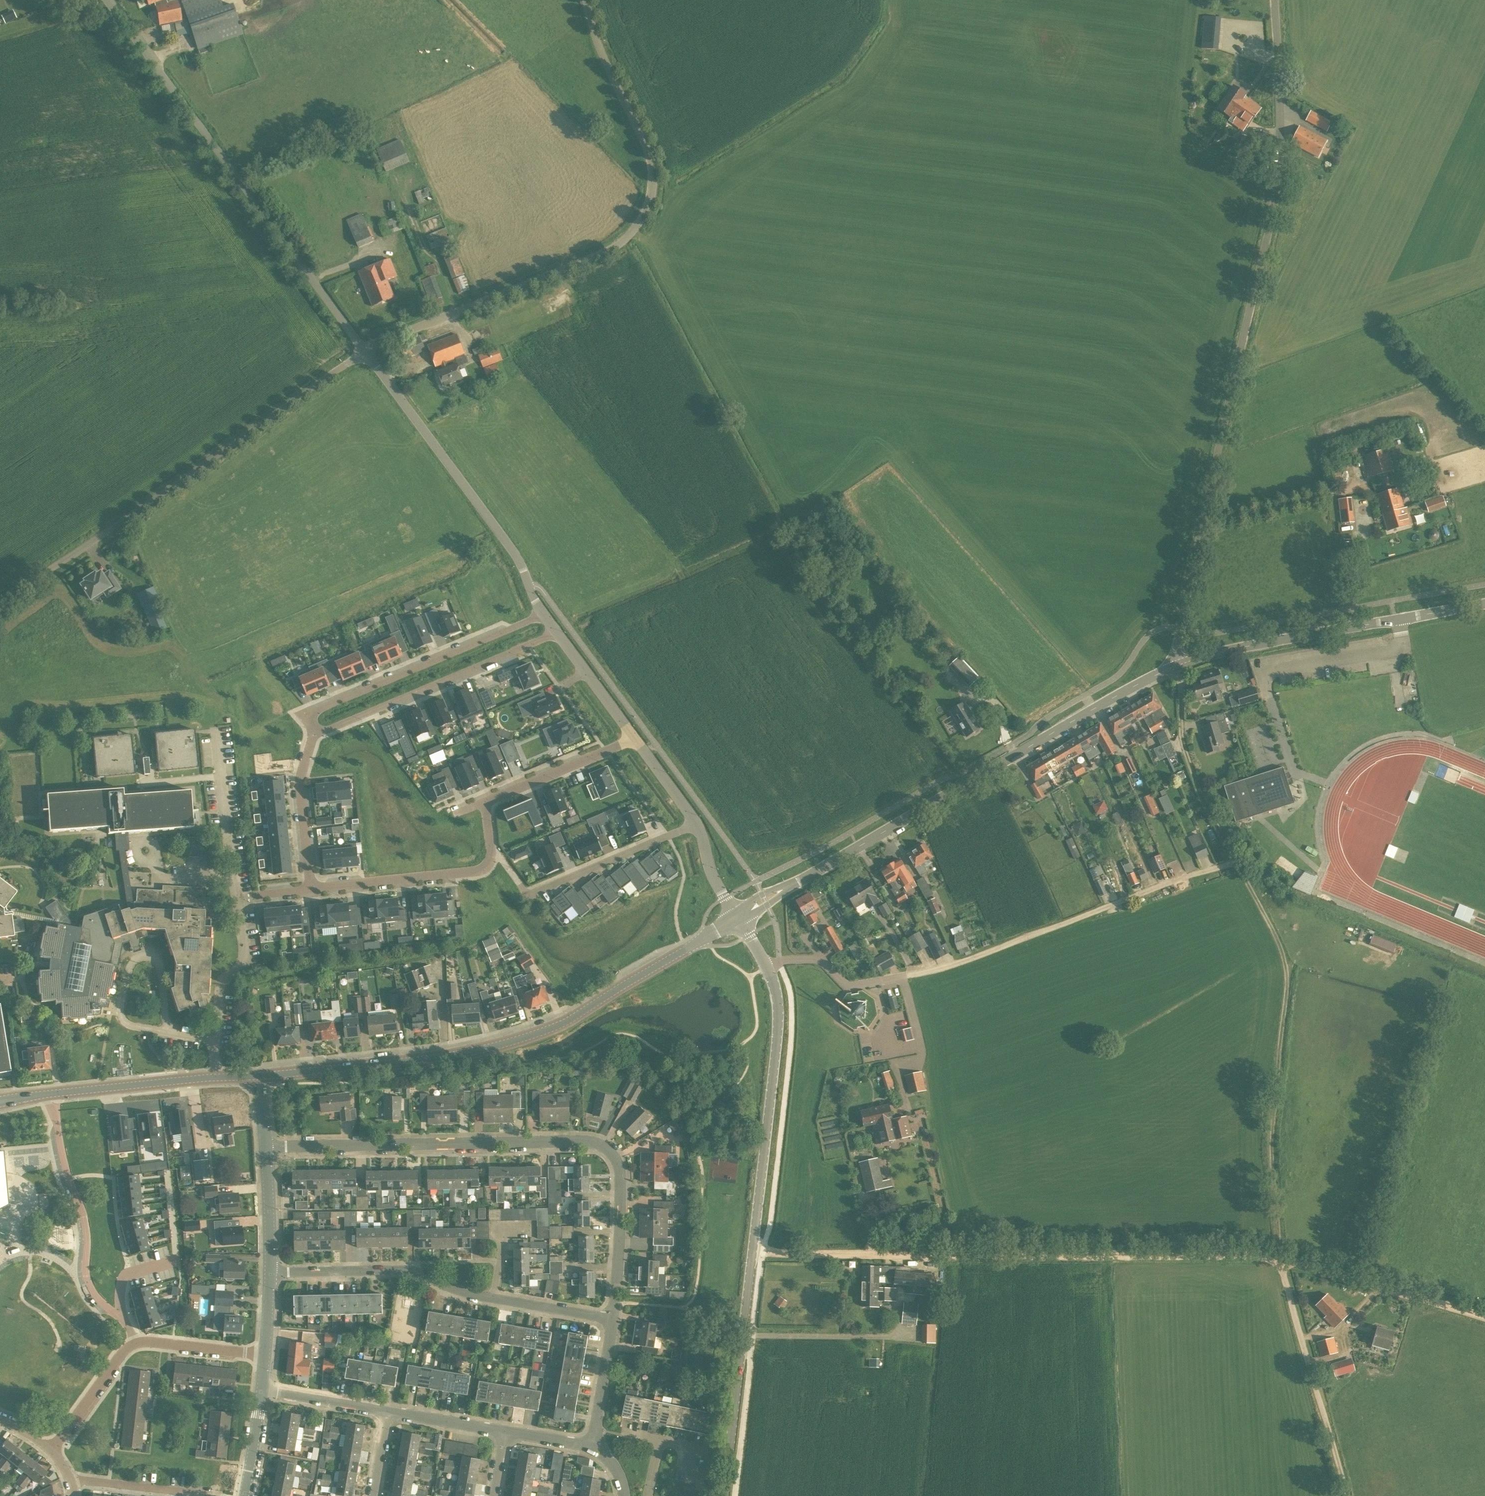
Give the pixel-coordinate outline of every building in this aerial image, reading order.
[(155,4),(160,26),(182,21),(181,15),(177,0),(176,0),(167,3),(155,4)] [(243,34),(241,30),(232,3),(222,7),(220,0),(183,0),(182,0),(181,1),(185,14),(181,15),(182,21),(186,20),(187,20),(198,50),(212,45),(243,34)] [(8,23),(20,17),(16,9),(4,14),(8,23)] [(1201,49),(1218,50),(1221,18),(1204,16),(1201,49)] [(1233,86),(1218,109),(1231,118),(1231,117),(1247,128),(1261,108),(1245,97),(1246,95),(1233,86)] [(1306,121),(1323,131),(1329,121),(1311,112),(1306,121)] [(1299,127),(1291,142),(1290,143),(1319,158),(1328,141),(1299,126),(1299,127)] [(400,139),(377,150),(386,172),(410,162),(400,139)] [(1253,150),(1245,148),(1242,158),(1250,160),(1253,150)] [(415,192),(419,204),(433,199),(428,187),(415,192)] [(362,213),(347,220),(359,248),(374,241),(362,213)] [(426,236),(431,250),(451,242),(446,228),(426,236)] [(443,256),(452,279),(465,274),(456,251),(443,256)] [(397,276),(390,260),(359,272),(373,306),(394,297),(387,280),(397,276)] [(435,264),(421,269),(425,279),(421,281),(432,308),(444,303),(442,298),(443,297),(434,277),(440,275),(435,264)] [(470,290),(464,276),(453,280),(459,294),(470,290)] [(436,367),(443,364),(445,369),(438,371),(444,386),(463,379),(458,367),(468,363),(465,355),(457,335),(428,346),(436,367)] [(502,360),(497,348),(478,355),(483,368),(502,360)] [(500,375),(496,364),(484,369),(488,380),(500,375)] [(1394,470),(1387,448),(1364,455),(1370,477),(1394,470)] [(1377,494),(1383,515),(1407,508),(1405,508),(1402,496),(1400,496),(1398,488),(1377,494)] [(1442,496),(1425,502),(1428,512),(1445,505),(1442,496)] [(1338,499),(1341,524),(1355,522),(1352,498),(1338,499)] [(1407,508),(1383,515),(1388,531),(1412,524),(1407,508)] [(790,538),(794,543),(800,538),(796,532),(790,538)] [(109,587),(112,592),(119,588),(108,572),(103,576),(100,572),(95,575),(94,573),(84,580),(85,582),(81,585),(84,589),(83,589),(84,591),(85,590),(90,599),(92,598),(93,600),(101,594),(100,592),(109,587)] [(137,594),(142,606),(143,606),(154,632),(166,628),(155,601),(158,600),(153,588),(137,594)] [(410,610),(423,606),(421,599),(408,603),(410,610)] [(434,610),(425,613),(431,627),(438,624),(444,638),(460,631),(453,614),(445,617),(444,616),(437,619),(434,610)] [(394,630),(401,628),(397,614),(389,616),(394,630)] [(377,617),(358,624),(361,630),(379,623),(377,617)] [(416,649),(427,644),(424,636),(429,633),(422,617),(406,624),(409,633),(407,634),(411,643),(413,642),(416,649)] [(402,655),(398,644),(404,641),(399,630),(381,638),(391,660),(402,655)] [(391,660),(381,638),(370,643),(379,665),(391,660)] [(324,639),(315,642),(319,653),(328,649),(324,639)] [(364,664),(370,661),(365,650),(359,653),(358,651),(347,656),(346,654),(355,675),(366,670),(364,664)] [(343,680),(355,675),(346,654),(328,662),(332,672),(335,678),(341,675),(343,680)] [(949,666),(969,687),(979,678),(958,657),(949,666)] [(326,675),(332,672),(328,662),(327,660),(309,668),(311,672),(310,672),(318,690),(330,686),(326,675)] [(501,683),(519,675),(526,690),(540,684),(531,663),(517,669),(516,668),(498,675),(501,683)] [(1198,675),(1200,682),(1192,684),(1197,700),(1211,696),(1213,702),(1221,699),(1220,694),(1220,693),(1217,684),(1222,682),(1218,669),(1198,675)] [(307,695),(318,690),(310,672),(300,676),(299,675),(291,678),(296,689),(303,686),(307,695)] [(453,693),(458,706),(455,707),(460,718),(476,712),(477,715),(484,713),(478,698),(473,700),(468,687),(453,693)] [(1259,700),(1255,688),(1236,694),(1240,706),(1259,700)] [(1153,694),(1141,700),(1158,730),(1162,728),(1158,720),(1164,716),(1160,708),(1161,708),(1153,694)] [(555,695),(537,703),(534,697),(524,702),(529,715),(536,712),(539,718),(540,717),(541,719),(548,715),(548,714),(561,708),(560,706),(561,705),(558,697),(556,698),(555,695)] [(430,705),(439,727),(457,720),(453,710),(448,713),(443,700),(430,705)] [(1141,700),(1130,707),(1138,721),(1143,718),(1152,733),(1158,730),(1141,700)] [(950,711),(966,737),(981,728),(965,702),(950,711)] [(1130,707),(1120,713),(1132,734),(1130,735),(1135,743),(1137,742),(1132,733),(1135,732),(1131,725),(1138,721),(1130,707)] [(416,737),(428,732),(429,736),(435,733),(429,719),(424,721),(420,710),(407,715),(416,737)] [(1229,732),(1225,720),(1223,713),(1215,715),(1217,722),(1207,725),(1203,726),(1207,739),(1204,740),(1207,753),(1218,749),(1217,745),(1224,743),(1221,735),(1229,732)] [(1118,714),(1106,720),(1114,735),(1121,746),(1125,744),(1122,737),(1129,734),(1129,733),(1118,714)] [(405,729),(399,731),(394,721),(382,726),(389,744),(399,740),(406,758),(416,754),(405,729)] [(561,746),(569,743),(569,744),(575,742),(574,740),(581,738),(577,729),(575,730),(573,725),(571,726),(568,721),(548,730),(552,739),(557,737),(561,746)] [(1100,723),(1087,731),(1096,745),(1100,743),(1102,747),(1105,745),(1110,754),(1116,750),(1100,723)] [(494,745),(502,743),(498,728),(490,730),(494,745)] [(513,740),(516,733),(506,728),(502,734),(513,740)] [(1166,742),(1173,741),(1170,729),(1163,731),(1166,742)] [(1087,731),(1075,738),(1084,752),(1096,745),(1087,731)] [(167,735),(167,736),(168,736),(168,743),(156,744),(156,743),(155,743),(159,774),(193,770),(192,756),(196,756),(196,760),(197,759),(194,732),(167,735)] [(104,779),(104,780),(135,777),(130,737),(123,738),(123,739),(130,738),(130,742),(117,743),(116,739),(120,739),(120,738),(92,741),(95,768),(96,768),(103,767),(105,779),(104,779)] [(1075,738),(1064,745),(1072,759),(1084,752),(1075,738)] [(1161,746),(1167,759),(1177,755),(1170,742),(1161,746)] [(503,774),(498,761),(504,759),(498,745),(486,750),(488,755),(481,758),(491,780),(503,774)] [(1064,745),(1052,752),(1060,766),(1072,759),(1064,745)] [(508,746),(502,749),(508,763),(514,760),(508,746)] [(1052,752),(1039,759),(1047,774),(1052,771),(1055,777),(1064,772),(1060,766),(1052,752)] [(432,757),(434,762),(444,758),(442,753),(432,757)] [(464,765),(456,768),(466,790),(479,785),(473,772),(479,769),(473,755),(461,760),(464,765)] [(410,764),(419,760),(417,756),(408,760),(410,764)] [(1130,758),(1122,761),(1128,775),(1136,771),(1130,758)] [(1047,774),(1039,759),(1027,767),(1036,782),(1030,786),(1035,795),(1042,791),(1039,787),(1051,779),(1048,775),(1045,777),(1044,775),(1047,774)] [(1080,763),(1075,766),(1080,775),(1085,772),(1080,763)] [(1080,775),(1075,766),(1071,768),(1076,777),(1080,775)] [(442,770),(446,779),(429,786),(429,787),(427,788),(431,796),(433,795),(436,803),(454,795),(449,783),(454,780),(448,767),(442,770)] [(1224,786),(1236,822),(1294,803),(1287,779),(1289,777),(1287,773),(1285,774),(1283,767),(1224,786)] [(607,768),(591,775),(601,799),(618,792),(607,768)] [(282,778),(265,779),(266,792),(284,791),(282,778)] [(339,783),(341,803),(341,801),(352,799),(351,790),(353,789),(352,783),(350,783),(350,782),(339,783)] [(330,802),(330,804),(341,803),(339,783),(328,784),(330,802)] [(328,784),(317,785),(319,803),(330,802),(328,784)] [(553,827),(564,822),(561,813),(568,810),(558,788),(545,793),(550,804),(544,806),(553,827)] [(119,852),(119,853),(124,852),(124,851),(127,851),(126,834),(193,830),(192,814),(197,814),(197,813),(192,813),(191,793),(124,797),(123,790),(46,795),(47,811),(42,812),(47,812),(49,833),(108,829),(108,835),(115,835),(116,852),(119,852)] [(1162,797),(1159,799),(1164,810),(1172,806),(1164,790),(1160,792),(1162,797)] [(284,791),(266,792),(267,804),(285,802),(284,791)] [(1044,795),(1042,791),(1035,795),(1038,799),(1044,795)] [(533,796),(503,808),(508,822),(515,819),(516,821),(523,818),(528,830),(534,827),(535,829),(544,825),(533,796)] [(1148,799),(1153,810),(1157,809),(1152,797),(1148,799)] [(1096,805),(1100,814),(1111,808),(1107,800),(1096,805)] [(267,804),(268,816),(286,814),(285,802),(267,804)] [(612,818),(621,814),(618,807),(608,811),(612,818)] [(632,838),(646,831),(637,809),(622,815),(632,838)] [(1118,812),(1113,814),(1118,825),(1123,823),(1118,812)] [(287,826),(286,814),(268,816),(269,827),(287,826)] [(570,817),(571,824),(582,821),(581,815),(570,817)] [(336,824),(319,826),(323,849),(350,845),(347,823),(338,824),(337,819),(335,819),(336,824)] [(1085,821),(1075,825),(1079,835),(1089,831),(1085,821)] [(579,860),(602,851),(598,840),(606,836),(600,823),(592,827),(596,836),(573,846),(579,860)] [(269,827),(271,839),(289,837),(287,826),(269,827)] [(538,851),(547,874),(563,867),(561,862),(562,862),(558,853),(557,853),(555,848),(565,844),(560,833),(550,837),(553,845),(538,851)] [(1188,837),(1198,860),(1208,855),(1203,844),(1202,844),(1197,833),(1188,837)] [(289,837),(271,839),(272,851),(290,849),(289,837)] [(1071,838),(1065,841),(1073,860),(1080,857),(1071,838)] [(907,855),(920,876),(927,872),(922,864),(933,857),(925,844),(923,845),(921,844),(919,846),(918,848),(907,855)] [(359,866),(357,848),(346,849),(348,867),(359,866)] [(291,860),(290,849),(272,851),(273,862),(291,860)] [(337,868),(348,867),(346,849),(335,850),(337,868)] [(337,868),(335,850),(324,852),(326,869),(337,868)] [(670,880),(679,872),(662,851),(654,858),(652,855),(641,864),(651,876),(661,869),(670,880)] [(133,952),(141,949),(140,946),(141,938),(149,935),(156,936),(166,933),(176,964),(174,988),(171,989),(179,1012),(188,1009),(189,1013),(203,1008),(199,995),(206,995),(210,939),(209,939),(211,919),(203,919),(205,888),(163,886),(162,891),(137,889),(136,907),(133,908),(124,852),(119,853),(128,911),(120,913),(118,906),(83,917),(85,918),(79,946),(89,949),(90,964),(112,969),(113,966),(118,967),(118,966),(113,965),(117,947),(130,942),(133,952)] [(1148,860),(1153,873),(1166,868),(1160,855),(1148,860)] [(1129,873),(1137,869),(1130,858),(1123,862),(1129,873)] [(913,880),(900,859),(889,865),(897,878),(898,878),(903,886),(913,880)] [(291,860),(273,862),(274,875),(292,873),(291,860)] [(640,892),(649,885),(632,863),(623,870),(621,868),(611,876),(622,890),(632,882),(640,892)] [(891,889),(895,896),(901,892),(899,889),(903,886),(898,878),(897,878),(889,865),(880,871),(888,884),(890,883),(893,888),(891,889)] [(1152,876),(1148,866),(1137,871),(1141,881),(1152,876)] [(1290,884),(1309,892),(1317,873),(1309,868),(1306,868),(1305,868),(1303,868),(1302,869),(1301,869),(1290,884)] [(1134,872),(1127,876),(1131,886),(1138,883),(1134,872)] [(611,904),(620,897),(603,876),(595,883),(593,880),(582,889),(593,902),(602,894),(611,904)] [(933,894),(923,877),(916,881),(926,898),(933,894)] [(846,899),(846,901),(848,902),(850,903),(852,902),(855,908),(865,902),(868,908),(878,902),(875,896),(875,895),(866,879),(858,884),(859,885),(846,893),(848,895),(846,897),(846,899)] [(1094,882),(1100,896),(1107,893),(1100,880),(1094,882)] [(47,922),(48,919),(12,912),(9,912),(6,910),(5,907),(14,896),(9,893),(11,889),(0,881),(0,938),(8,937),(7,933),(13,933),(11,915),(13,915),(47,922)] [(553,909),(560,917),(573,906),(582,917),(590,910),(573,889),(565,895),(563,893),(553,901),(557,906),(553,909)] [(442,894),(441,891),(432,892),(434,913),(448,911),(446,894),(442,894)] [(421,914),(434,913),(432,892),(423,893),(423,896),(418,897),(419,904),(412,905),(413,918),(421,917),(421,914)] [(906,900),(901,892),(895,896),(894,896),(899,904),(906,900)] [(815,912),(819,910),(809,894),(796,901),(810,925),(818,921),(815,917),(818,916),(815,912)] [(384,898),(387,923),(407,920),(405,906),(399,906),(399,899),(394,900),(394,897),(384,898)] [(387,923),(384,898),(374,899),(375,902),(370,902),(371,909),(364,910),(366,925),(387,923)] [(941,911),(935,898),(927,901),(933,915),(941,911)] [(40,957),(50,959),(49,970),(39,971),(41,1002),(55,1001),(55,1004),(61,1003),(62,1018),(92,1017),(92,1015),(100,1015),(102,1005),(107,1006),(106,1005),(107,1002),(109,1002),(109,1001),(105,1001),(106,996),(107,996),(112,969),(90,964),(89,949),(79,946),(85,918),(83,917),(81,929),(69,927),(70,922),(56,901),(45,908),(53,920),(48,919),(47,922),(46,927),(45,926),(40,957)] [(334,903),(337,927),(357,925),(356,910),(350,911),(349,904),(344,905),(344,902),(334,903)] [(325,907),(320,907),(321,914),(315,915),(316,930),(337,927),(334,903),(325,904),(325,907)] [(886,903),(878,907),(884,917),(892,913),(886,903)] [(1473,922),(1477,908),(1462,903),(1457,917),(1473,922)] [(289,908),(291,930),(304,929),(301,906),(289,908)] [(277,909),(280,931),(280,926),(290,925),(291,930),(289,908),(277,909)] [(267,933),(280,931),(277,909),(265,910),(267,933)] [(958,950),(960,955),(970,951),(960,925),(950,929),(952,935),(954,934),(955,943),(957,950),(958,950)] [(507,927),(503,931),(506,935),(511,931),(507,927)] [(823,931),(833,947),(841,943),(831,927),(823,931)] [(928,946),(919,932),(908,938),(917,953),(928,946)] [(933,932),(925,937),(936,960),(941,957),(945,955),(940,946),(933,932)] [(489,939),(482,942),(491,962),(503,957),(493,934),(488,936),(489,939)] [(1392,953),(1396,945),(1372,936),(1369,944),(1392,953)] [(853,955),(857,961),(863,958),(860,954),(866,950),(860,941),(848,948),(852,956),(853,955)] [(339,948),(340,953),(364,951),(363,943),(351,945),(351,947),(339,948)] [(865,948),(871,959),(879,954),(873,944),(865,948)] [(889,952),(874,960),(880,972),(895,964),(889,952)] [(518,960),(524,970),(534,963),(528,954),(518,960)] [(406,975),(412,993),(437,983),(430,966),(406,975)] [(543,1005),(544,1003),(549,1001),(543,987),(538,989),(532,973),(527,974),(540,1007),(543,1005)] [(540,1007),(527,974),(523,976),(522,974),(513,978),(517,989),(526,985),(529,993),(524,995),(530,1009),(535,1007),(536,1008),(540,1007)] [(468,984),(473,1005),(481,1004),(475,982),(468,984)] [(446,984),(447,1006),(454,1006),(453,999),(457,999),(456,983),(446,984)] [(507,999),(503,1001),(507,1016),(519,1012),(515,997),(514,997),(511,988),(504,990),(507,999)] [(851,991),(846,992),(836,1006),(837,1008),(838,1008),(841,1020),(839,1021),(839,1023),(854,1032),(859,1031),(857,1021),(857,1020),(863,1019),(865,1030),(870,1029),(880,1015),(879,1013),(878,1013),(876,1001),(877,1001),(877,998),(863,989),(857,990),(859,1001),(854,1002),(853,1002),(851,991)] [(409,1011),(406,990),(399,991),(402,1012),(409,1011)] [(495,1020),(507,1016),(503,1001),(502,1001),(499,992),(488,995),(487,990),(480,992),(486,1013),(492,1011),(495,1020)] [(398,994),(390,995),(392,1010),(395,1010),(400,1009),(398,994)] [(274,998),(273,998),(272,995),(266,995),(266,999),(265,999),(267,1014),(275,1013),(274,998)] [(369,997),(360,998),(361,1013),(368,1012),(371,1012),(369,997)] [(898,1009),(895,997),(889,998),(892,1010),(898,1009)] [(361,1013),(360,998),(353,999),(354,1011),(352,1011),(352,1020),(344,1021),(346,1038),(348,1038),(349,1040),(353,1039),(354,1037),(360,1037),(358,1013),(361,1013)] [(332,1010),(321,1011),(324,1040),(336,1039),(335,1023),(342,1022),(339,1000),(332,1001),(332,1010)] [(417,1011),(417,1014),(418,1016),(427,1015),(429,1029),(439,1029),(436,1001),(418,1003),(419,1010),(417,1011)] [(294,1004),(296,1025),(303,1024),(301,1004),(294,1004)] [(476,1023),(480,1023),(479,1004),(465,1005),(465,1006),(466,1024),(466,1027),(476,1026),(476,1023)] [(310,1020),(311,1025),(310,1025),(311,1042),(324,1040),(321,1011),(312,1012),(312,1005),(302,1006),(304,1021),(310,1020)] [(465,1006),(465,1005),(453,1006),(454,1024),(466,1024),(465,1006)] [(21,1010),(22,1019),(22,1022),(37,1021),(36,1008),(31,1009),(21,1010)] [(285,1016),(288,1044),(289,1044),(290,1046),(294,1045),(295,1043),(300,1043),(298,1028),(291,1029),(290,1016),(289,1016),(288,1013),(285,1014),(285,1016)] [(417,1014),(412,1015),(413,1031),(421,1030),(429,1029),(427,1015),(418,1016),(417,1014)] [(395,1015),(382,1016),(384,1034),(398,1032),(396,1015),(395,1015)] [(279,1017),(281,1030),(274,1030),(276,1045),(281,1045),(283,1046),(286,1046),(287,1044),(288,1044),(285,1016),(279,1017)] [(382,1016),(369,1018),(370,1035),(384,1034),(382,1016)] [(10,1070),(8,1059),(6,1060),(0,1020),(0,1072),(10,1070)] [(21,1051),(22,1060),(29,1060),(30,1071),(39,1070),(49,1068),(47,1048),(21,1051)] [(922,1071),(904,1075),(908,1094),(926,1090),(922,1071)] [(629,1079),(620,1095),(627,1098),(635,1083),(629,1079)] [(627,1098),(634,1103),(643,1087),(636,1083),(627,1098)] [(442,1098),(443,1123),(457,1123),(457,1110),(464,1110),(464,1090),(456,1091),(456,1093),(442,1093),(442,1098)] [(555,1121),(555,1095),(541,1095),(541,1091),(532,1091),(533,1108),(541,1108),(542,1122),(555,1121)] [(568,1095),(555,1095),(555,1121),(569,1121),(569,1108),(577,1108),(576,1091),(568,1091),(568,1095)] [(499,1122),(498,1096),(485,1096),(485,1092),(476,1093),(476,1109),(485,1109),(485,1122),(499,1122)] [(512,1096),(498,1096),(499,1122),(513,1122),(512,1109),(520,1109),(520,1092),(511,1092),(512,1096)] [(322,1112),(341,1110),(342,1121),(351,1120),(350,1110),(351,1110),(349,1093),(332,1095),(332,1097),(320,1098),(322,1112)] [(443,1123),(442,1098),(429,1098),(429,1093),(420,1093),(421,1110),(429,1110),(429,1123),(443,1123)] [(594,1115),(608,1119),(614,1097),(600,1094),(594,1115)] [(385,1097),(385,1120),(401,1120),(400,1096),(385,1097)] [(864,1127),(872,1125),(893,1120),(889,1105),(861,1111),(864,1127)] [(621,1126),(632,1137),(651,1118),(640,1107),(621,1126)] [(171,1120),(167,1121),(169,1133),(180,1132),(182,1149),(193,1148),(189,1118),(184,1118),(183,1109),(170,1111),(171,1120)] [(154,1113),(139,1115),(142,1138),(151,1137),(152,1153),(165,1151),(162,1127),(156,1128),(154,1113)] [(223,1118),(213,1119),(215,1134),(223,1133),(223,1136),(222,1136),(223,1139),(224,1145),(233,1144),(232,1134),(231,1135),(231,1132),(233,1132),(230,1116),(228,1117),(228,1115),(222,1116),(223,1118)] [(111,1126),(110,1126),(111,1140),(118,1139),(119,1148),(133,1146),(131,1129),(128,1130),(126,1117),(110,1118),(111,1126)] [(872,1125),(877,1144),(912,1136),(907,1117),(893,1120),(872,1125)] [(642,1154),(642,1168),(668,1168),(676,1168),(676,1154),(672,1154),(672,1146),(660,1146),(660,1154),(655,1154),(642,1154)] [(5,1173),(3,1151),(0,1151),(0,1209),(8,1204),(5,1173)] [(860,1163),(867,1192),(884,1188),(877,1159),(860,1163)] [(207,1160),(193,1162),(195,1180),(209,1179),(207,1160)] [(164,1161),(154,1162),(155,1170),(165,1168),(164,1161)] [(140,1165),(127,1166),(127,1174),(141,1173),(140,1165)] [(532,1168),(528,1168),(528,1187),(529,1187),(536,1187),(536,1192),(540,1192),(540,1198),(546,1198),(546,1178),(541,1178),(540,1168),(540,1166),(538,1165),(534,1165),(532,1166),(532,1168)] [(561,1175),(561,1180),(575,1180),(589,1179),(589,1166),(574,1167),(574,1173),(574,1174),(561,1175)] [(471,1171),(466,1171),(466,1189),(468,1189),(475,1189),(475,1195),(477,1195),(477,1198),(483,1197),(483,1187),(479,1187),(478,1171),(478,1167),(470,1167),(471,1171)] [(548,1167),(548,1180),(561,1180),(561,1167),(548,1167)] [(503,1187),(503,1168),(490,1169),(490,1187),(499,1187),(499,1190),(497,1190),(497,1202),(504,1202),(504,1192),(505,1192),(505,1187),(503,1187)] [(515,1168),(503,1168),(503,1187),(505,1187),(511,1187),(511,1192),(517,1192),(517,1187),(515,1187),(515,1168)] [(528,1168),(515,1168),(515,1187),(517,1187),(524,1187),(524,1192),(530,1192),(529,1187),(528,1187),(528,1168)] [(668,1181),(668,1168),(642,1168),(642,1182),(654,1182),(657,1182),(657,1189),(667,1189),(667,1195),(675,1196),(675,1181),(668,1181)] [(191,1179),(190,1169),(180,1170),(181,1180),(191,1179)] [(356,1170),(344,1171),(344,1189),(345,1189),(352,1189),(352,1195),(358,1195),(358,1188),(357,1188),(356,1170)] [(307,1190),(306,1171),(293,1171),(294,1190),(303,1190),(303,1196),(308,1196),(308,1190),(307,1190)] [(318,1171),(306,1171),(307,1190),(308,1190),(315,1190),(315,1196),(321,1195),(320,1190),(319,1190),(318,1171)] [(331,1171),(318,1171),(319,1190),(320,1190),(328,1190),(328,1195),(333,1195),(333,1190),(331,1190),(331,1171)] [(344,1171),(331,1171),(331,1190),(333,1190),(340,1189),(340,1195),(345,1195),(345,1189),(344,1189),(344,1171)] [(443,1195),(443,1190),(441,1190),(441,1171),(429,1171),(429,1190),(438,1190),(438,1195),(442,1195),(443,1195)] [(441,1190),(443,1190),(450,1189),(450,1207),(456,1207),(456,1189),(454,1189),(454,1171),(441,1171),(441,1190)] [(466,1171),(454,1171),(454,1189),(456,1189),(463,1189),(463,1199),(468,1199),(468,1189),(466,1189),(466,1171)] [(382,1196),(382,1190),(381,1190),(380,1172),(367,1172),(367,1190),(376,1190),(376,1196),(381,1196),(382,1196)] [(381,1190),(382,1190),(389,1190),(389,1196),(394,1196),(394,1190),(393,1190),(392,1172),(380,1172),(381,1190)] [(405,1172),(392,1172),(393,1190),(394,1190),(401,1190),(401,1196),(407,1196),(407,1190),(405,1190),(405,1172)] [(418,1172),(405,1172),(405,1190),(407,1190),(414,1190),(414,1196),(419,1196),(419,1188),(418,1188),(418,1172)] [(137,1176),(118,1178),(119,1188),(138,1186),(137,1176)] [(589,1179),(575,1180),(575,1193),(589,1192),(589,1179)] [(138,1186),(119,1188),(120,1198),(139,1195),(138,1186)] [(219,1204),(219,1213),(239,1211),(238,1194),(218,1195),(217,1195),(217,1187),(205,1188),(205,1197),(214,1196),(215,1205),(219,1204)] [(139,1195),(120,1198),(121,1207),(140,1205),(139,1195)] [(356,1196),(356,1209),(368,1208),(368,1196),(356,1196)] [(296,1201),(296,1209),(308,1209),(308,1201),(296,1201)] [(641,1210),(641,1224),(667,1224),(667,1220),(667,1210),(674,1211),(674,1210),(674,1203),(674,1202),(656,1201),(656,1210),(654,1210),(641,1210)] [(569,1214),(569,1216),(590,1215),(590,1203),(575,1203),(572,1203),(570,1203),(568,1205),(568,1209),(567,1209),(565,1210),(565,1214),(569,1214)] [(140,1205),(121,1207),(122,1217),(141,1215),(140,1205)] [(549,1209),(537,1209),(537,1221),(537,1226),(549,1226),(549,1209)] [(414,1210),(414,1224),(420,1224),(420,1241),(420,1248),(434,1248),(433,1230),(431,1230),(431,1223),(421,1223),(421,1215),(421,1210),(414,1210)] [(344,1226),(351,1226),(351,1211),(331,1212),(331,1218),(344,1217),(344,1226)] [(351,1211),(351,1226),(357,1226),(358,1229),(358,1248),(371,1248),(370,1229),(368,1229),(362,1229),(362,1223),(358,1223),(357,1211),(351,1211)] [(456,1223),(456,1230),(458,1230),(459,1248),(471,1247),(470,1239),(477,1239),(477,1234),(477,1228),(477,1227),(470,1227),(470,1229),(461,1229),(461,1211),(456,1211),(456,1223)] [(306,1212),(294,1212),(294,1220),(306,1220),(306,1212)] [(590,1215),(569,1216),(569,1221),(575,1221),(576,1229),(590,1228),(590,1215)] [(431,1218),(431,1223),(431,1230),(433,1230),(434,1248),(446,1248),(446,1230),(443,1230),(443,1223),(436,1223),(436,1218),(431,1218)] [(141,1220),(122,1226),(125,1235),(143,1230),(141,1220)] [(199,1223),(198,1221),(184,1222),(185,1229),(185,1231),(199,1230),(199,1223)] [(220,1221),(214,1222),(215,1238),(222,1238),(223,1245),(242,1243),(241,1227),(239,1227),(227,1228),(226,1221),(220,1221)] [(383,1248),(396,1247),(395,1228),(386,1228),(386,1222),(381,1223),(381,1229),(383,1229),(383,1248)] [(395,1228),(396,1247),(408,1247),(408,1241),(408,1228),(399,1228),(399,1222),(396,1222),(396,1228),(395,1228)] [(368,1223),(368,1229),(370,1229),(371,1248),(383,1248),(383,1229),(381,1229),(374,1229),(374,1223),(368,1223)] [(449,1223),(443,1223),(443,1230),(446,1230),(446,1248),(459,1248),(458,1230),(456,1230),(456,1223),(456,1230),(449,1230),(449,1223)] [(667,1224),(641,1224),(641,1237),(653,1238),(653,1245),(673,1246),(674,1237),(666,1237),(667,1224)] [(331,1225),(331,1232),(333,1232),(333,1250),(346,1250),(345,1232),(336,1232),(336,1225),(331,1225)] [(309,1232),(306,1232),(300,1232),(299,1226),(294,1227),(294,1234),(296,1234),(296,1250),(309,1250),(309,1232)] [(306,1226),(306,1232),(309,1232),(309,1250),(321,1250),(321,1232),(319,1232),(312,1232),(312,1226),(306,1226)] [(318,1226),(319,1232),(321,1232),(321,1250),(333,1250),(333,1232),(331,1232),(324,1232),(324,1226),(318,1226)] [(143,1230),(125,1235),(127,1245),(146,1239),(143,1230)] [(580,1250),(594,1250),(594,1238),(580,1238),(580,1244),(570,1244),(570,1250),(580,1250)] [(146,1239),(127,1245),(130,1254),(149,1249),(146,1239)] [(515,1249),(515,1262),(529,1262),(529,1261),(536,1261),(536,1255),(529,1255),(529,1249),(515,1249)] [(594,1250),(580,1250),(580,1263),(594,1263),(594,1250)] [(640,1262),(639,1274),(659,1275),(659,1267),(663,1267),(667,1265),(667,1258),(667,1255),(667,1254),(653,1254),(653,1262),(640,1262)] [(550,1268),(563,1268),(562,1261),(562,1256),(550,1257),(550,1268)] [(223,1278),(225,1278),(225,1279),(226,1281),(232,1281),(233,1280),(233,1278),(243,1279),(243,1277),(245,1277),(246,1276),(246,1270),(245,1269),(243,1269),(243,1262),(224,1262),(224,1269),(219,1269),(218,1277),(223,1277),(223,1278)] [(515,1262),(515,1274),(550,1275),(550,1274),(543,1274),(543,1268),(529,1268),(529,1262),(515,1262)] [(885,1283),(908,1286),(907,1294),(924,1295),(925,1287),(931,1288),(932,1275),(922,1274),(885,1273),(885,1267),(863,1267),(862,1307),(879,1307),(879,1301),(896,1301),(896,1289),(880,1288),(880,1278),(885,1278),(885,1283)] [(551,1280),(554,1281),(560,1282),(559,1274),(563,1274),(563,1268),(550,1268),(550,1274),(550,1275),(551,1280)] [(580,1285),(595,1286),(595,1273),(580,1273),(580,1279),(572,1280),(572,1285),(580,1285)] [(529,1280),(547,1279),(551,1280),(550,1275),(515,1274),(515,1287),(530,1287),(529,1280)] [(639,1274),(639,1287),(645,1288),(652,1288),(652,1294),(665,1295),(666,1284),(666,1275),(659,1275),(639,1274)] [(545,1292),(552,1293),(554,1281),(551,1280),(547,1279),(545,1292)] [(554,1281),(552,1293),(558,1294),(560,1282),(554,1281)] [(191,1285),(190,1295),(208,1296),(208,1289),(215,1289),(215,1285),(208,1285),(208,1286),(191,1285)] [(595,1286),(580,1285),(580,1298),(595,1298),(595,1286)] [(149,1287),(130,1292),(133,1302),(151,1296),(149,1287)] [(215,1306),(213,1330),(224,1331),(224,1332),(240,1333),(241,1331),(242,1331),(242,1325),(241,1325),(242,1317),(229,1316),(230,1307),(232,1307),(233,1291),(214,1290),(213,1306),(215,1306)] [(370,1294),(357,1295),(358,1315),(370,1314),(370,1294)] [(382,1294),(370,1294),(370,1314),(383,1314),(382,1294)] [(1338,1305),(1327,1294),(1316,1306),(1326,1316),(1324,1318),(1334,1328),(1353,1310),(1346,1304),(1343,1307),(1339,1303),(1338,1305)] [(332,1295),(320,1296),(320,1315),(333,1315),(332,1295)] [(345,1295),(332,1295),(333,1315),(345,1315),(345,1295)] [(357,1295),(345,1295),(345,1315),(358,1315),(357,1295)] [(151,1296),(133,1302),(135,1311),(154,1306),(151,1296)] [(308,1316),(308,1296),(295,1296),(295,1316),(308,1316)] [(320,1296),(308,1296),(308,1316),(320,1315),(320,1296)] [(788,1302),(780,1296),(774,1304),(782,1310),(788,1302)] [(902,1324),(917,1325),(918,1304),(904,1302),(902,1324)] [(154,1306),(135,1311),(138,1320),(157,1315),(154,1306)] [(426,1331),(439,1333),(442,1314),(430,1312),(426,1331)] [(439,1333),(451,1335),(455,1316),(442,1314),(439,1333)] [(157,1315),(138,1320),(141,1330),(159,1325),(157,1315)] [(451,1335),(463,1337),(467,1318),(455,1316),(451,1335)] [(463,1337),(476,1340),(479,1320),(467,1318),(463,1337)] [(638,1322),(636,1333),(657,1337),(658,1330),(658,1327),(664,1328),(666,1326),(667,1320),(654,1318),(653,1324),(646,1323),(638,1322)] [(479,1320),(476,1340),(488,1342),(492,1323),(479,1320)] [(333,1323),(332,1333),(343,1334),(343,1329),(338,1328),(338,1323),(333,1323)] [(499,1344),(511,1346),(514,1326),(502,1324),(499,1344)] [(922,1325),(922,1343),(936,1343),(936,1324),(922,1324),(922,1325)] [(511,1346),(523,1348),(527,1328),(514,1326),(511,1346)] [(523,1348),(535,1350),(539,1330),(527,1328),(523,1348)] [(1377,1328),(1372,1345),(1389,1350),(1394,1333),(1377,1328)] [(539,1330),(535,1350),(549,1352),(552,1333),(539,1330)] [(326,1333),(325,1341),(337,1343),(338,1334),(326,1333)] [(569,1333),(567,1345),(586,1349),(589,1336),(569,1333)] [(636,1333),(634,1345),(642,1347),(650,1348),(649,1353),(657,1355),(658,1348),(655,1348),(657,1337),(636,1333)] [(1316,1342),(1321,1358),(1339,1353),(1337,1349),(1336,1342),(1334,1337),(1316,1342)] [(291,1341),(289,1357),(311,1359),(312,1353),(312,1344),(305,1343),(305,1342),(291,1341)] [(567,1345),(565,1357),(584,1361),(586,1349),(567,1345)] [(393,1350),(392,1364),(406,1365),(407,1357),(402,1357),(402,1351),(393,1350)] [(428,1355),(427,1366),(435,1367),(436,1356),(428,1355)] [(311,1359),(289,1357),(288,1373),(302,1374),(310,1375),(310,1365),(311,1359)] [(565,1357),(563,1370),(582,1373),(584,1361),(565,1357)] [(324,1358),(323,1372),(334,1373),(335,1359),(324,1358)] [(877,1359),(865,1358),(865,1367),(876,1367),(877,1359)] [(1355,1371),(1351,1358),(1331,1364),(1335,1377),(1355,1371)] [(346,1378),(358,1381),(362,1361),(349,1359),(346,1378)] [(358,1381),(370,1383),(374,1363),(362,1361),(358,1381)] [(174,1383),(188,1384),(190,1364),(176,1362),(174,1383)] [(547,1370),(548,1364),(537,1362),(535,1368),(547,1370)] [(370,1383),(383,1385),(386,1365),(374,1363),(370,1383)] [(188,1384),(204,1386),(206,1366),(190,1364),(188,1384)] [(386,1365),(383,1385),(396,1387),(399,1368),(386,1365)] [(406,1384),(419,1387),(422,1367),(409,1365),(406,1384)] [(204,1386),(219,1388),(222,1368),(206,1366),(204,1386)] [(419,1387),(431,1389),(434,1369),(422,1367),(419,1387)] [(222,1368),(219,1388),(234,1390),(236,1370),(222,1368)] [(130,1369),(129,1384),(149,1386),(150,1371),(130,1369)] [(431,1389),(443,1391),(447,1371),(434,1369),(431,1389)] [(563,1370),(561,1382),(580,1385),(582,1373),(563,1370)] [(443,1391),(455,1393),(459,1374),(447,1371),(443,1391)] [(459,1374),(455,1393),(468,1395),(471,1376),(459,1374)] [(545,1386),(545,1376),(533,1376),(533,1386),(545,1386)] [(476,1401),(489,1403),(492,1383),(480,1381),(476,1401)] [(561,1382),(559,1394),(578,1398),(580,1385),(561,1382)] [(489,1403),(501,1405),(505,1386),(492,1383),(489,1403)] [(129,1384),(127,1399),(147,1402),(149,1386),(129,1384)] [(501,1405),(514,1407),(517,1388),(505,1386),(501,1405)] [(514,1407),(526,1409),(529,1390),(517,1388),(514,1407)] [(529,1390),(526,1409),(538,1411),(542,1392),(529,1390)] [(559,1394),(557,1406),(576,1410),(578,1398),(559,1394)] [(623,1417),(631,1419),(636,1397),(627,1395),(623,1417)] [(631,1419),(641,1421),(646,1399),(636,1397),(631,1419)] [(127,1399),(125,1415),(145,1417),(147,1402),(127,1399)] [(641,1421),(650,1423),(654,1401),(646,1399),(641,1421)] [(650,1423),(658,1425),(663,1403),(654,1401),(650,1423)] [(658,1425),(667,1427),(672,1405),(663,1403),(658,1425)] [(667,1427),(676,1429),(680,1407),(672,1405),(667,1427)] [(576,1410),(557,1406),(554,1419),(573,1423),(576,1410)] [(676,1429),(685,1431),(689,1409),(680,1407),(676,1429)] [(685,1431),(694,1433),(698,1411),(689,1409),(685,1431)] [(211,1411),(210,1425),(230,1427),(231,1413),(211,1411)] [(285,1411),(283,1423),(300,1427),(303,1414),(285,1411)] [(694,1433),(702,1435),(707,1412),(698,1411),(694,1433)] [(707,1412),(702,1435),(717,1438),(720,1426),(714,1425),(716,1414),(707,1412)] [(125,1415),(124,1431),(143,1433),(145,1417),(125,1415)] [(306,1422),(305,1427),(322,1430),(324,1419),(317,1417),(316,1424),(306,1422)] [(326,1419),(324,1430),(341,1433),(341,1428),(331,1427),(332,1420),(326,1419)] [(349,1422),(348,1434),(365,1437),(367,1425),(349,1422)] [(283,1423),(281,1435),(298,1438),(300,1427),(283,1423)] [(210,1425),(208,1441),(228,1443),(230,1427),(210,1425)] [(322,1430),(305,1427),(304,1434),(314,1436),(315,1430),(322,1431),(322,1430)] [(341,1433),(324,1430),(324,1432),(330,1433),(329,1439),(340,1440),(341,1433)] [(143,1433),(124,1431),(122,1445),(142,1448),(143,1433)] [(404,1431),(402,1443),(440,1450),(441,1444),(434,1443),(421,1441),(422,1434),(404,1431)] [(348,1434),(346,1446),(363,1449),(365,1437),(348,1434)] [(298,1438),(281,1435),(278,1447),(296,1450),(298,1438)] [(16,1448),(6,1439),(0,1447),(0,1453),(3,1456),(0,1460),(0,1468),(16,1448)] [(313,1441),(303,1439),(302,1445),(318,1448),(319,1443),(313,1442),(313,1441)] [(444,1453),(451,1454),(453,1441),(446,1440),(444,1453)] [(228,1443),(208,1441),(206,1455),(226,1458),(228,1443)] [(451,1454),(457,1455),(459,1442),(453,1441),(451,1454)] [(457,1455),(464,1456),(466,1443),(459,1442),(457,1455)] [(402,1443),(400,1455),(418,1458),(419,1453),(424,1454),(434,1456),(435,1451),(440,1451),(440,1450),(402,1443)] [(464,1456),(470,1457),(472,1444),(466,1443),(464,1456)] [(470,1457),(477,1458),(479,1445),(472,1444),(470,1457)] [(346,1446),(344,1458),(361,1461),(363,1449),(346,1446)] [(17,1467),(27,1456),(16,1448),(0,1468),(0,1471),(3,1473),(12,1462),(17,1467)] [(521,1452),(519,1464),(536,1467),(538,1455),(521,1452)] [(564,1454),(554,1452),(551,1469),(561,1471),(564,1454)] [(336,1457),(326,1455),(325,1462),(335,1464),(336,1457)] [(400,1455),(398,1467),(416,1470),(418,1458),(400,1455)] [(13,1486),(16,1489),(37,1464),(27,1456),(17,1467),(23,1472),(15,1482),(16,1483),(13,1486)] [(462,1468),(479,1471),(481,1459),(477,1458),(470,1457),(464,1456),(462,1468)] [(574,1478),(576,1458),(569,1457),(567,1477),(574,1478)] [(577,1464),(590,1466),(591,1459),(578,1457),(577,1464)] [(344,1458),(342,1470),(359,1473),(361,1461),(344,1458)] [(281,1460),(278,1472),(296,1475),(296,1476),(301,1477),(300,1477),(311,1479),(314,1480),(314,1479),(315,1474),(311,1473),(297,1471),(299,1464),(298,1463),(281,1460)] [(37,1464),(16,1489),(17,1489),(16,1490),(19,1492),(22,1488),(24,1489),(32,1479),(38,1483),(42,1487),(51,1483),(49,1480),(44,1475),(47,1472),(37,1464)] [(519,1464),(517,1476),(534,1479),(536,1467),(519,1464)] [(461,1474),(460,1480),(477,1483),(479,1471),(462,1468),(455,1467),(445,1465),(444,1472),(455,1474),(455,1473),(461,1474)] [(398,1467),(396,1479),(414,1482),(416,1470),(398,1467)] [(342,1470),(340,1482),(357,1485),(359,1473),(342,1470)] [(431,1473),(421,1471),(420,1478),(430,1480),(431,1473)] [(278,1472),(276,1484),(294,1487),(296,1476),(296,1475),(278,1472)] [(517,1476),(515,1487),(532,1490),(532,1491),(537,1492),(548,1493),(548,1490),(549,1487),(539,1486),(538,1487),(533,1486),(534,1479),(517,1476)] [(300,1477),(299,1483),(310,1485),(311,1479),(300,1477)] [(577,1482),(576,1488),(583,1489),(600,1492),(602,1480),(593,1479),(585,1477),(584,1483),(577,1482)] [(322,1479),(317,1479),(316,1484),(331,1487),(331,1486),(339,1487),(338,1494),(351,1495),(355,1495),(357,1485),(340,1482),(332,1481),(332,1480),(322,1479)] [(396,1479),(394,1491),(412,1494),(413,1484),(414,1482),(396,1479)] [(450,1485),(449,1490),(451,1491),(458,1492),(475,1495),(477,1483),(460,1480),(458,1487),(450,1485)] [(562,1480),(561,1486),(566,1487),(576,1488),(577,1482),(567,1480),(562,1480)] [(274,1495),(275,1495),(292,1495),(294,1487),(276,1484),(274,1495)] [(53,1492),(52,1485),(40,1490),(39,1495),(35,1494),(34,1495),(52,1495),(53,1492)] [(582,1495),(599,1495),(600,1492),(583,1489),(576,1488),(566,1487),(561,1486),(561,1492),(576,1494),(576,1493),(582,1494),(582,1495)] [(514,1495),(531,1495),(532,1491),(532,1490),(515,1487),(514,1495)]
